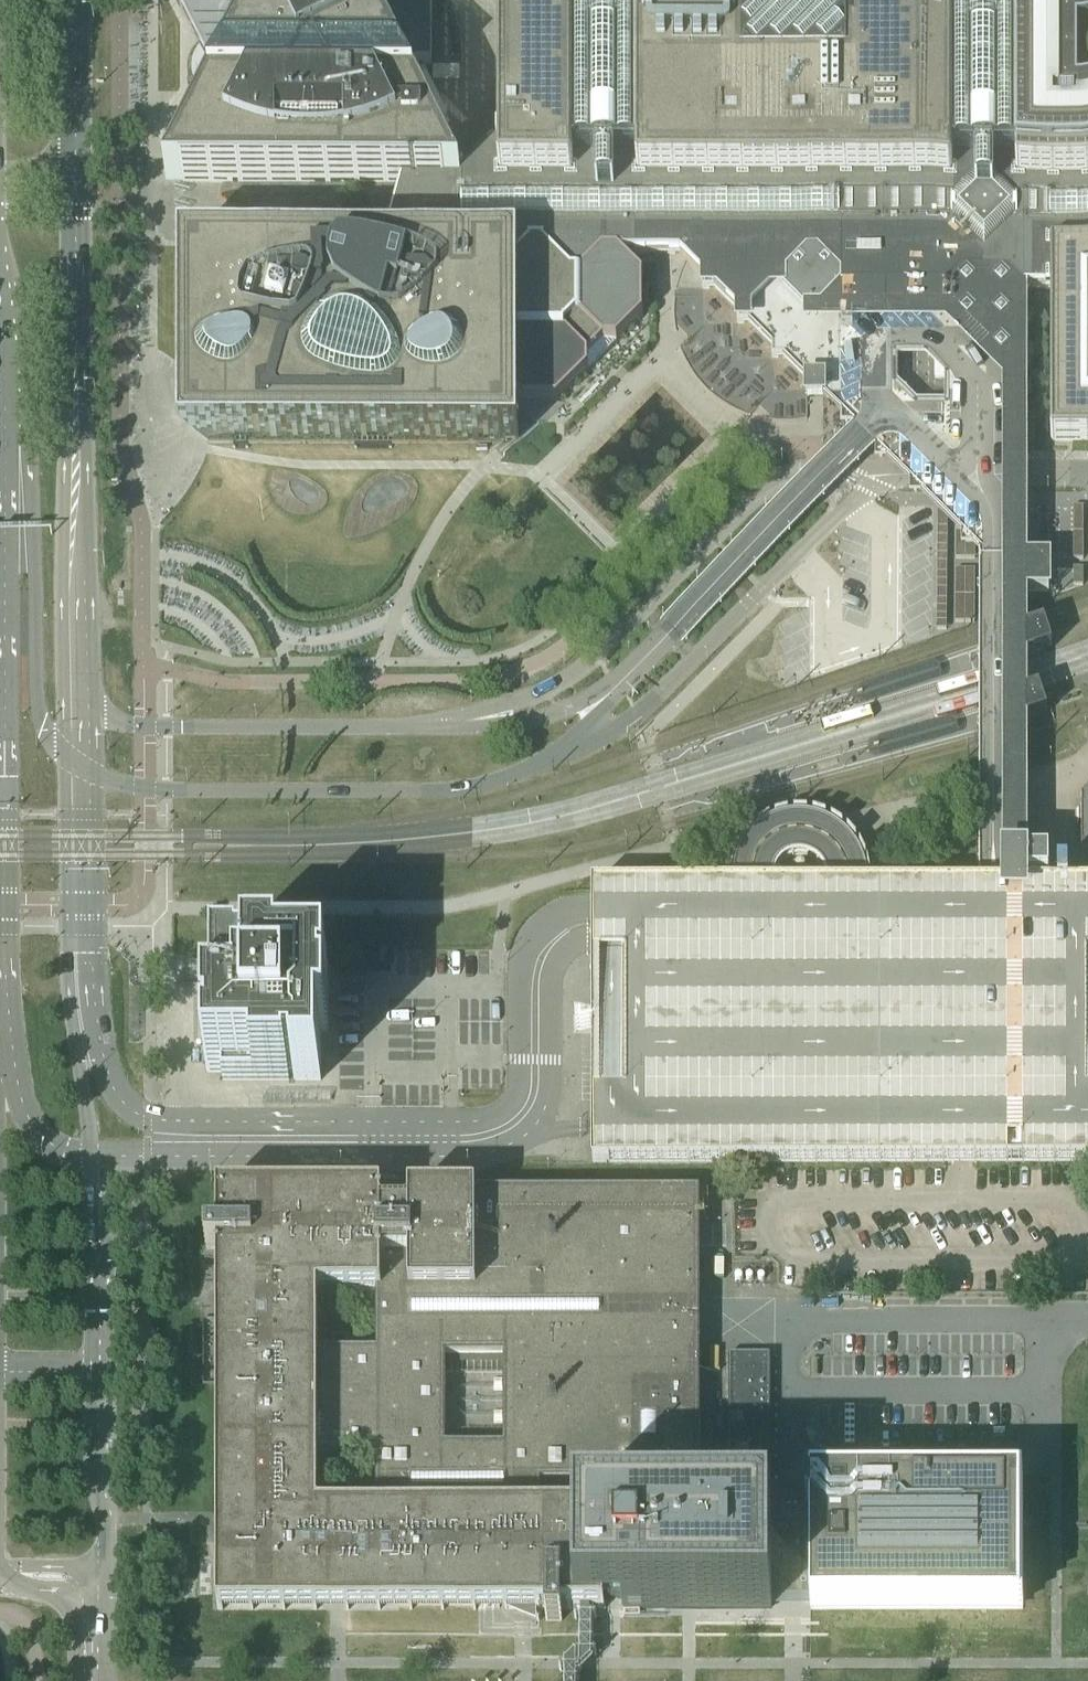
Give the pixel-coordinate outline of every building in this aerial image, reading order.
[(372,3),(371,0),(257,0),(255,4),(249,4),(249,3),(192,3),(179,3),(183,10),(187,18),(210,66),(218,66),(218,65),(224,65),(223,67),(218,76),(192,128),(174,164),(166,181),(182,181),(183,182),(222,182),(297,182),(402,182),(385,246),(312,246),(308,246),(219,246),(200,246),(182,246),(180,246),(180,364),(180,426),(180,441),(208,441),(235,441),(463,441),(476,441),(490,441),(500,441),(502,441),(512,441),(519,441),(519,424),(519,423),(519,403),(552,402),(556,402),(556,403),(557,403),(559,401),(589,371),(588,370),(597,361),(607,352),(607,351),(616,342),(617,343),(643,316),(642,316),(643,279),(643,278),(621,255),(626,255),(656,255),(657,255),(680,255),(686,260),(703,278),(703,289),(715,289),(738,312),(738,324),(749,324),(772,347),(773,358),(784,358),(807,381),(806,405),(811,405),(824,405),(840,399),(840,357),(840,333),(889,332),(889,311),(883,311),(883,300),(887,300),(913,300),(933,300),(945,288),(947,288),(947,286),(948,286),(948,289),(952,289),(1004,290),(1006,290),(1014,290),(1022,290),(1024,290),(1050,290),(1050,310),(1051,320),(1051,410),(1051,411),(1051,412),(1051,419),(1051,439),(1053,441),(1065,441),(1073,441),(1087,441),(1087,0),(500,0),(500,145),(492,146),(473,165),(472,166),(463,166),(453,166),(403,65),(409,65),(409,66),(432,66),(432,3),(379,3),(372,3)] [(1028,593),(1050,593),(1050,592),(1050,571),(1024,571),(1023,571),(1023,572),(1026,572),(1026,581),(1023,581),(1023,582),(1022,582),(1022,592),(1024,592),(1024,593),(1028,593)] [(1042,632),(1026,637),(1026,643),(1026,655),(1026,663),(1049,655),(1042,632)] [(1025,725),(1045,718),(1038,696),(1025,700),(1025,706),(1025,717),(1025,725)] [(730,889),(590,889),(590,923),(590,1020),(591,1034),(591,1038),(591,1062),(592,1132),(592,1146),(592,1167),(592,1171),(733,1171),(958,1170),(1087,1170),(1087,887),(1026,888),(978,888),(870,889),(870,877),(865,861),(858,848),(851,839),(838,828),(824,822),(809,818),(797,817),(785,820),(769,825),(754,836),(743,848),(734,861),(730,878),(730,889)] [(1022,858),(1022,870),(1024,870),(1024,880),(1049,880),(1049,857),(1022,858)] [(214,962),(215,991),(214,994),(217,994),(217,1007),(206,1041),(210,1041),(210,1046),(206,1046),(206,1073),(222,1073),(222,1081),(289,1081),(289,1077),(294,1077),(294,1081),(321,1081),(321,1073),(321,1065),(321,1034),(329,1034),(329,999),(324,999),(324,994),(329,994),(329,967),(313,967),(313,959),(246,959),(246,963),(241,963),(241,959),(214,959),(214,962)] [(590,1020),(573,1020),(573,1038),(591,1038),(591,1034),(590,1020)] [(571,1611),(571,1610),(579,1610),(591,1610),(599,1610),(599,1611),(603,1611),(603,1601),(603,1511),(604,1511),(604,1510),(599,1510),(571,1510),(568,1510),(540,1510),(540,1495),(634,1494),(634,1483),(699,1483),(700,1212),(700,1192),(376,1192),(376,1193),(349,1193),(349,1192),(346,1192),(346,1193),(317,1193),(317,1192),(314,1192),(314,1193),(285,1193),(285,1192),(282,1192),(282,1193),(253,1193),(253,1192),(251,1192),(251,1193),(223,1193),(223,1192),(217,1192),(217,1198),(218,1197),(218,1225),(217,1225),(217,1228),(218,1228),(218,1234),(206,1234),(206,1250),(218,1250),(218,1257),(217,1257),(217,1387),(218,1387),(218,1416),(217,1416),(217,1418),(217,1519),(217,1546),(218,1546),(218,1575),(217,1575),(217,1611),(338,1611),(478,1611),(499,1611),(505,1611),(523,1611),(536,1611),(539,1611),(539,1610),(546,1610),(546,1622),(562,1622),(562,1610),(565,1610),(568,1610),(568,1611),(571,1611)] [(728,1479),(770,1479),(770,1355),(729,1355),(728,1479)] [(623,1610),(637,1610),(689,1610),(771,1610),(771,1596),(782,1596),(782,1597),(782,1599),(783,1599),(783,1600),(785,1602),(786,1602),(787,1602),(788,1602),(790,1601),(791,1600),(792,1599),(793,1599),(793,1597),(793,1596),(809,1596),(809,1610),(1022,1609),(1022,1477),(809,1477),(809,1511),(616,1511),(616,1513),(617,1513),(617,1519),(604,1519),(604,1511),(603,1511),(603,1601),(611,1601),(625,1601),(625,1607),(623,1607),(623,1610)] [(565,1680),(576,1680),(576,1669),(591,1654),(591,1610),(579,1610),(580,1647),(565,1660),(565,1680)]
